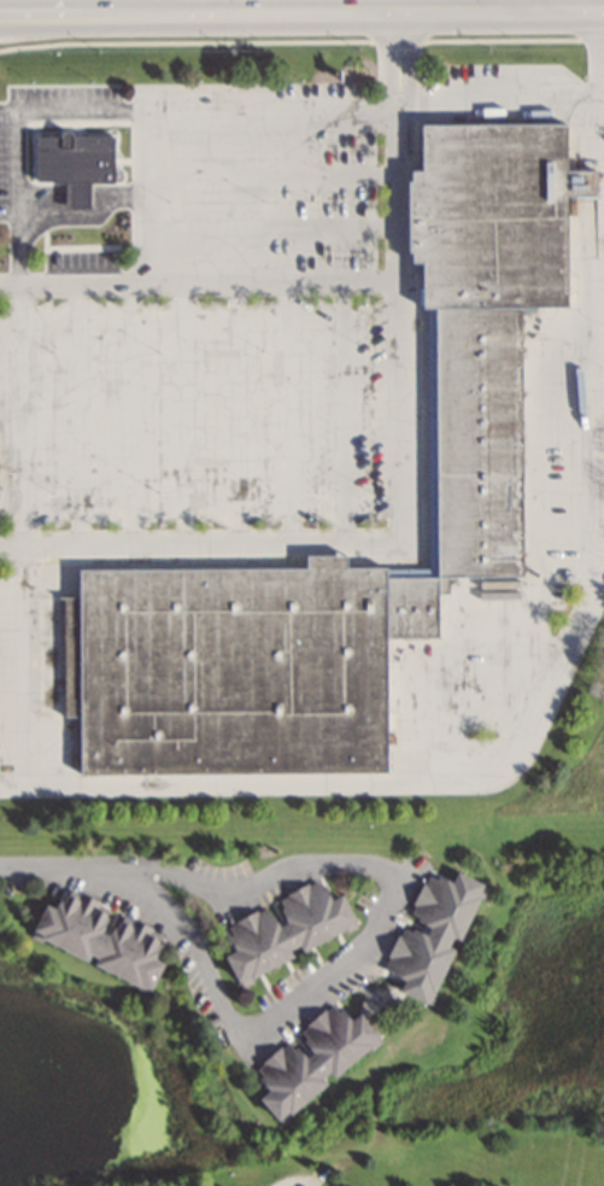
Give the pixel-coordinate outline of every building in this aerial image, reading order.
[(416,121),(416,168),(401,168),(403,259),(418,259),(418,305),(432,305),(518,305),(565,304),(563,119),(416,121)] [(35,136),(35,180),(64,180),(64,206),(88,205),(88,181),(112,181),(112,135),(35,136)] [(432,305),(434,574),(520,573),(518,305),(432,305)] [(72,483),(54,483),(54,514),(72,514),(72,483)] [(383,576),(383,566),(341,566),(341,554),(304,554),(304,566),(76,568),(78,772),(385,770),(383,636),(383,576)] [(383,576),(383,636),(435,635),(434,574),(383,576)] [(424,872),(403,921),(401,920),(379,969),(399,978),(394,990),(424,1004),(449,947),(452,949),(480,884),(451,871),(447,882),(424,872)] [(221,925),(231,950),(221,954),(232,980),(354,928),(338,893),(325,899),(317,881),(262,904),(263,907),(221,925)] [(147,989),(158,962),(148,958),(160,930),(62,889),(53,909),(40,904),(26,937),(147,989)] [(249,1069),(264,1090),(255,1097),(271,1119),(378,1041),(356,1012),(344,1021),(332,1004),(295,1030),(304,1042),(294,1050),(288,1041),(249,1069)]
